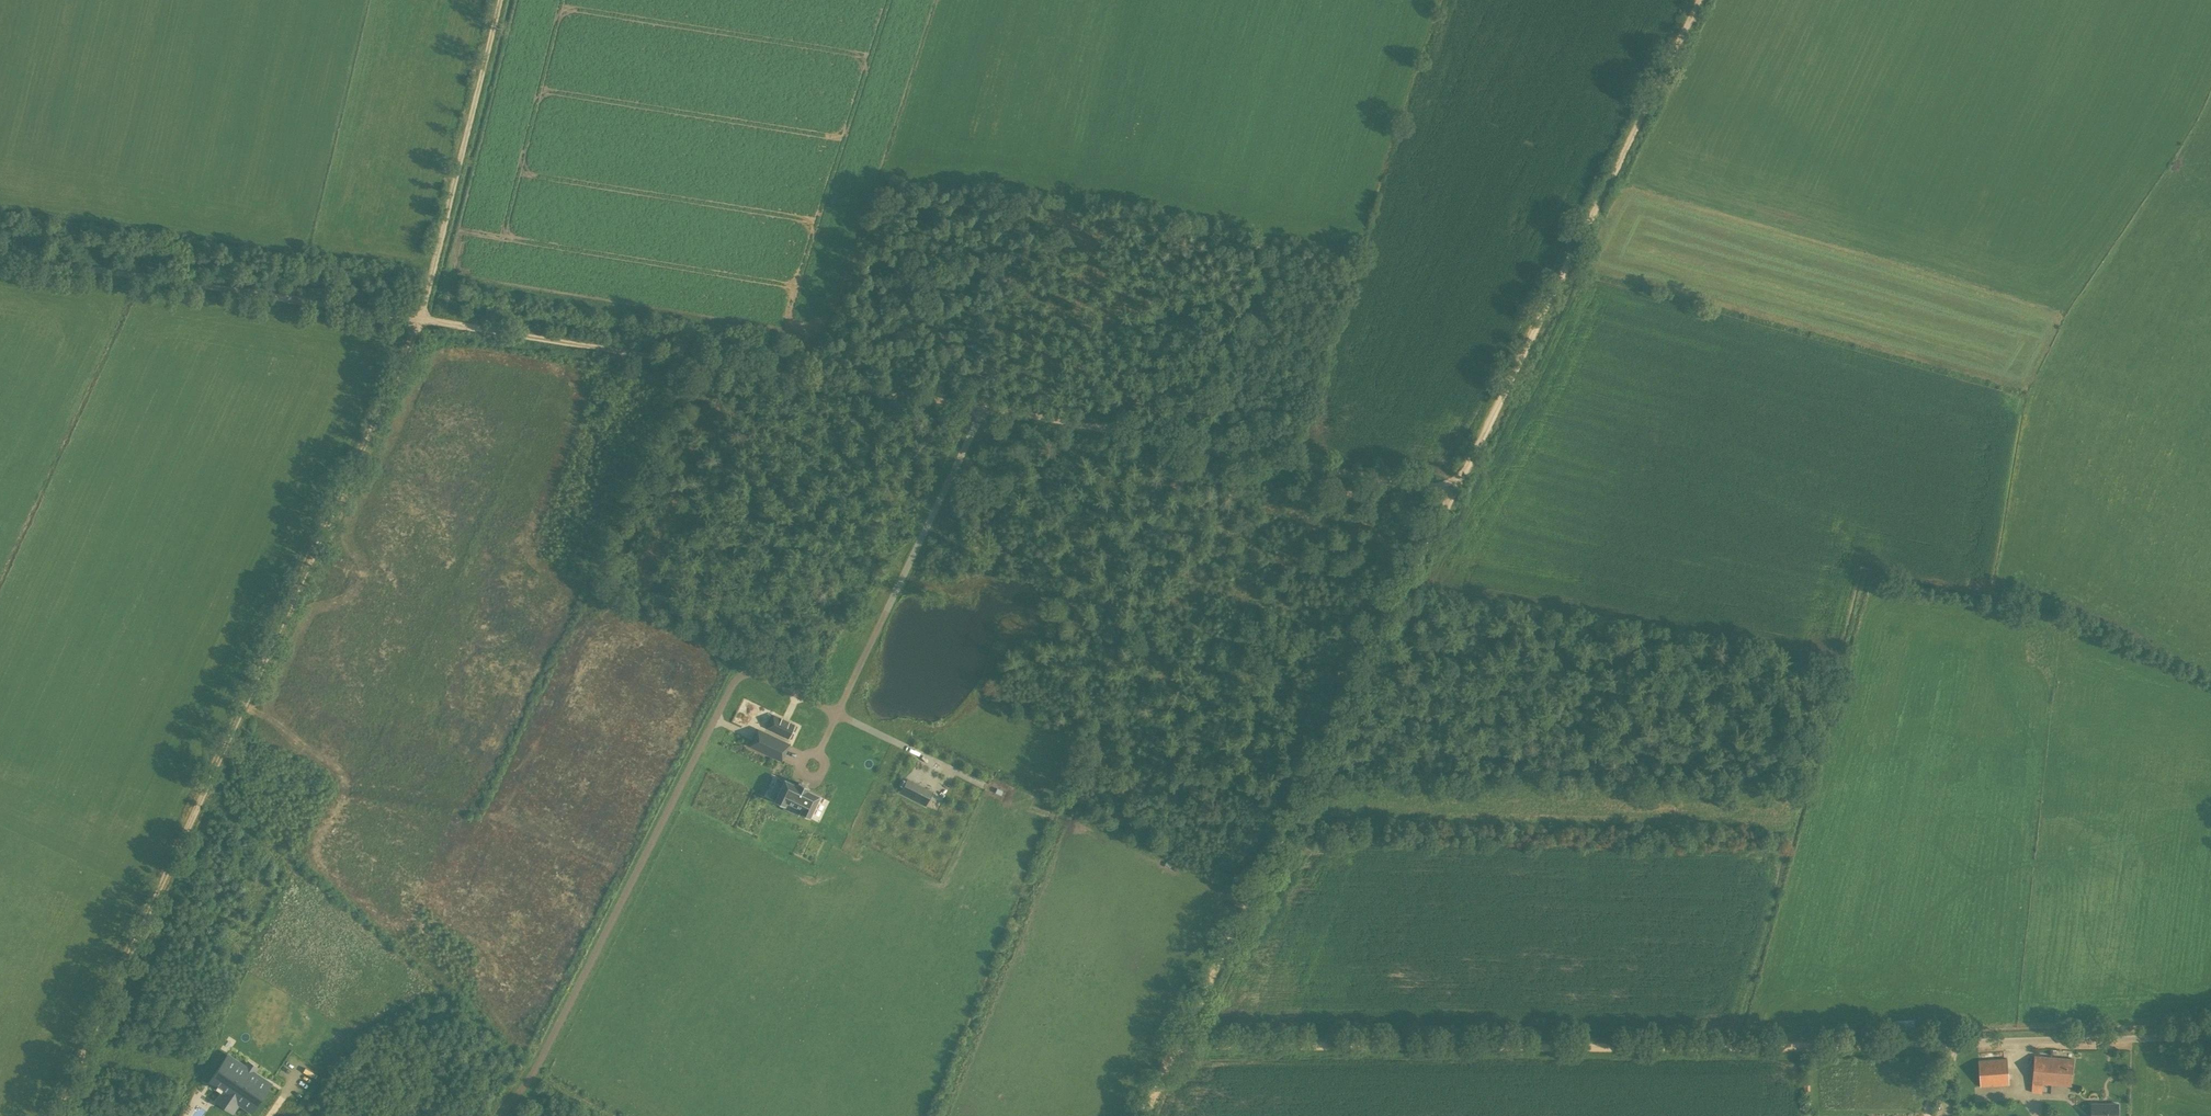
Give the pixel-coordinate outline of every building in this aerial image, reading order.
[(795,725),(773,715),(767,728),(789,738),(795,725)] [(758,729),(750,745),(782,760),(790,744),(758,729)] [(784,779),(774,801),(784,805),(786,801),(801,808),(799,812),(810,817),(820,795),(807,790),(809,787),(798,782),(797,785),(784,779)] [(932,794),(919,787),(912,799),(926,806),(932,794)] [(274,1086),(257,1075),(246,1067),(229,1056),(211,1083),(224,1092),(243,1104),(255,1113),(274,1086)] [(2071,1086),(2074,1059),(2035,1056),(2032,1092),(2042,1093),(2043,1084),(2071,1086)] [(1981,1087),(2009,1085),(2007,1058),(1979,1061),(1981,1087)] [(2092,1115),(2118,1115),(2118,1104),(2092,1104),(2092,1115)]
